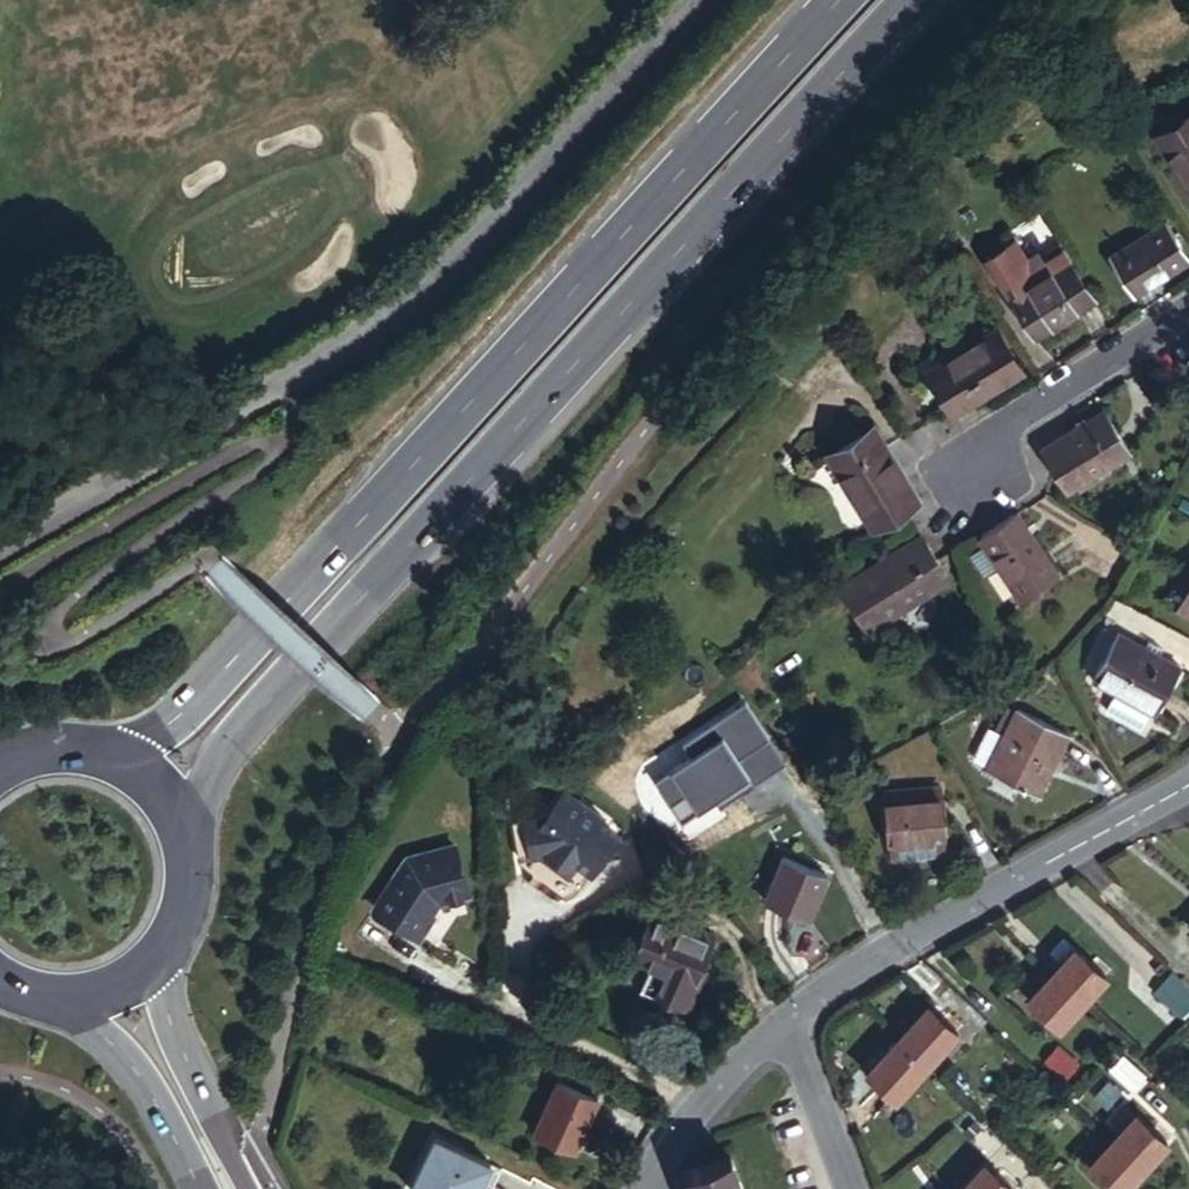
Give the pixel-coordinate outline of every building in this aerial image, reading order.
[(1155,137),(1188,190),(1188,115),(1155,137)] [(1186,259),(1163,223),(1107,257),(1129,294),(1186,259)] [(1018,294),(1066,264),(1063,258),(1047,267),(1041,259),(1032,265),(1018,243),(990,261),(1005,286),(1012,282),(1018,294)] [(1090,301),(1066,264),(1018,294),(1012,298),(1034,335),(1090,301)] [(1012,298),(1018,294),(1012,282),(1005,286),(1012,298)] [(954,413),(1020,373),(994,331),(928,371),(954,413)] [(1044,449),(1068,489),(1129,452),(1105,412),(1044,449)] [(913,500),(872,432),(828,458),(869,526),(913,500)] [(1016,511),(979,533),(1019,599),(1055,577),(1016,511)] [(924,537),(844,586),(869,627),(950,578),(924,537)] [(1175,608),(1188,616),(1188,585),(1175,608)] [(1177,669),(1118,634),(1090,682),(1117,698),(1107,717),(1134,733),(1145,714),(1149,717),(1177,669)] [(1067,733),(1016,710),(1014,715),(1004,737),(989,769),(988,773),(1038,796),(1067,733)] [(997,733),(1004,737),(1014,715),(1006,711),(997,733)] [(977,764),(989,769),(1004,737),(997,733),(988,728),(974,756),(977,764)] [(885,794),(886,805),(938,801),(938,790),(885,794)] [(943,800),(938,801),(886,805),(889,843),(893,843),(946,838),(943,800)] [(557,871),(568,869),(590,884),(596,876),(602,880),(615,888),(641,850),(622,838),(625,833),(586,806),(569,831),(533,837),(540,874),(557,871)] [(948,856),(946,838),(893,843),(895,860),(948,856)] [(438,897),(468,889),(454,841),(408,853),(374,901),(418,932),(434,909),(431,907),(438,897)] [(828,879),(776,854),(758,893),(809,918),(828,879)] [(568,869),(557,871),(592,895),(602,880),(596,876),(590,884),(568,869)] [(662,897),(653,919),(700,937),(702,930),(717,936),(723,920),(662,897)] [(711,976),(726,939),(717,936),(702,930),(700,937),(653,919),(637,960),(661,969),(707,986),(711,976)] [(1076,945),(1051,973),(1083,1003),(1109,975),(1076,945)] [(715,977),(711,976),(707,986),(661,969),(651,994),(686,1007),(687,1003),(697,1007),(704,991),(709,991),(715,977)] [(1051,973),(1028,998),(1060,1028),(1083,1003),(1051,973)] [(1180,977),(1172,984),(1188,1000),(1188,985),(1180,977)] [(1188,1008),(1188,1000),(1172,984),(1167,979),(1154,993),(1180,1018),(1188,1008)] [(925,1007),(895,1040),(923,1069),(955,1035),(925,1007)] [(895,1040),(863,1073),(893,1101),(923,1069),(895,1040)] [(581,1151),(604,1102),(562,1083),(539,1132),(581,1151)] [(975,1121),(966,1112),(953,1125),(963,1134),(975,1121)] [(1140,1170),(1160,1148),(1132,1121),(1111,1142),(1140,1170)] [(494,1166),(438,1139),(415,1188),(416,1188),(483,1188),(494,1166)] [(1140,1170),(1111,1142),(1089,1166),(1113,1188),(1122,1188),(1140,1170)] [(735,1155),(690,1171),(697,1188),(747,1188),(735,1155)] [(959,1188),(1005,1188),(981,1166),(959,1188)]
